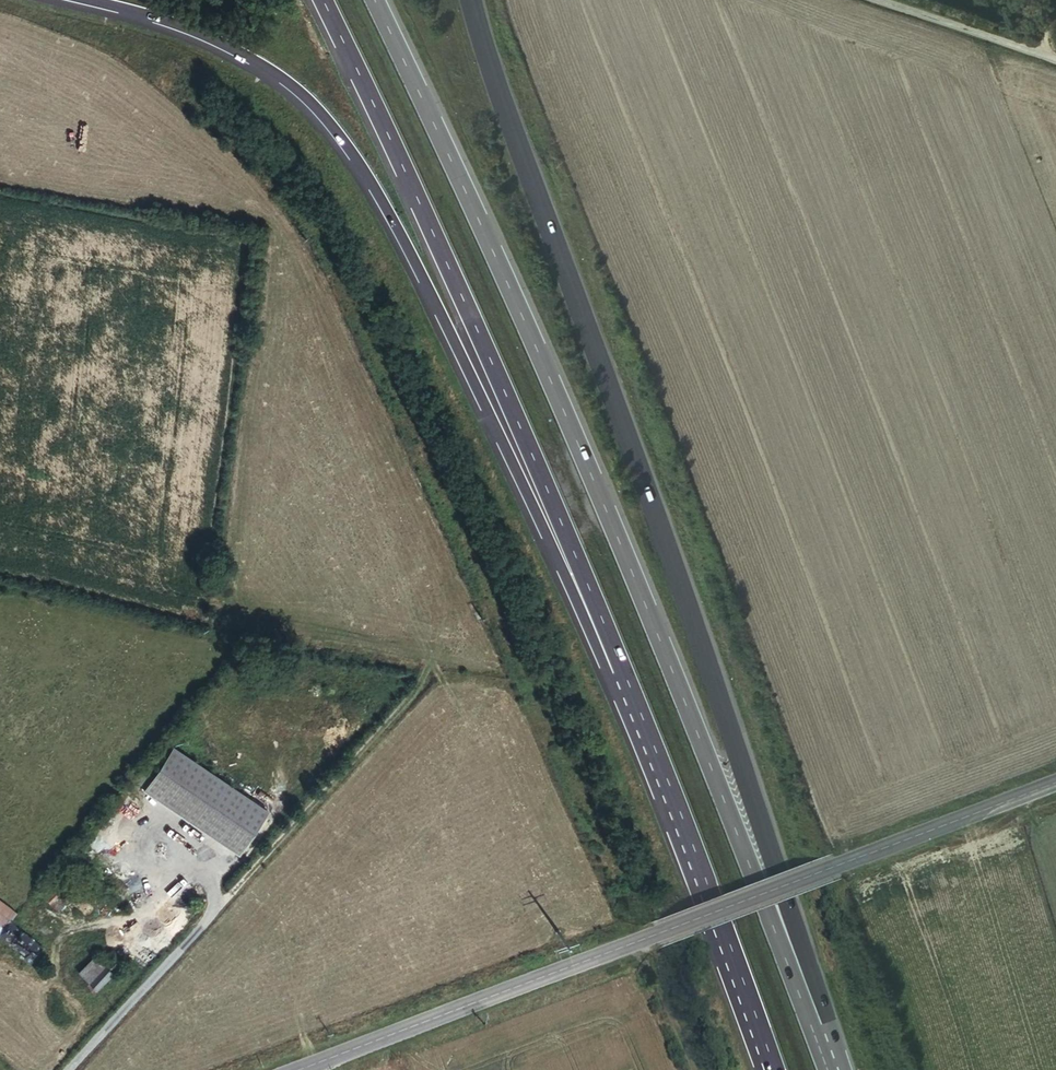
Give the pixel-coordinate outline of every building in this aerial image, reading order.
[(268,810),(172,742),(143,785),(239,852),(268,810)] [(44,896),(52,886),(46,881),(38,891),(44,896)] [(55,905),(64,895),(57,889),(48,900),(55,905)] [(0,910),(0,929),(9,918),(0,910)] [(9,918),(0,929),(0,932),(22,950),(20,954),(29,961),(42,945),(9,918)] [(96,987),(129,952),(119,942),(100,963),(86,979),(96,987)] [(86,979),(100,963),(92,957),(79,972),(86,979)]
